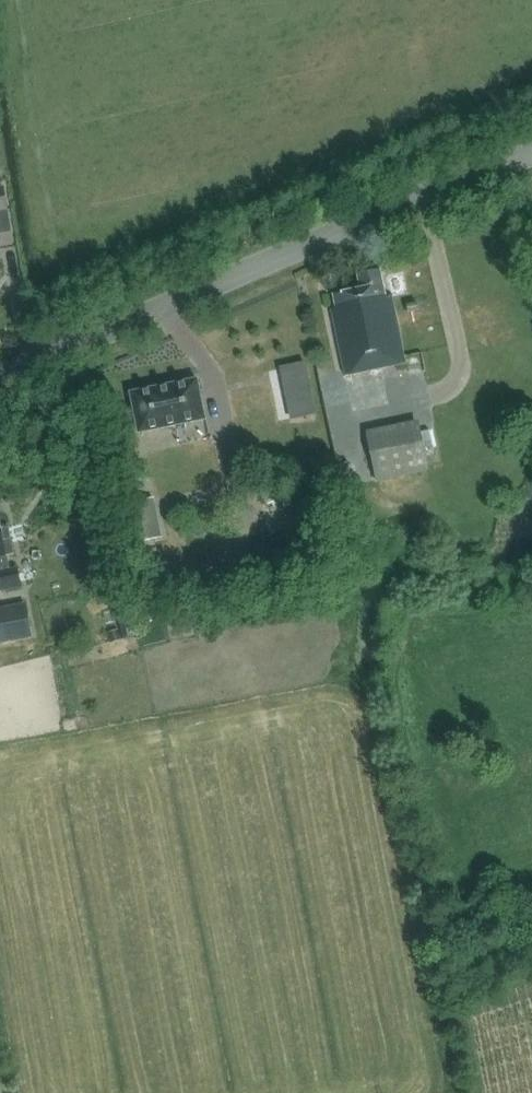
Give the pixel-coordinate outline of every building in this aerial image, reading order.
[(8,210),(4,186),(0,186),(0,212),(8,210)] [(345,374),(403,362),(390,297),(386,298),(381,271),(361,275),(363,287),(335,293),(337,306),(332,307),(345,374)] [(131,390),(139,431),(206,418),(198,377),(131,390)] [(286,390),(292,420),(318,415),(312,385),(286,390)] [(373,480),(424,469),(416,426),(364,437),(373,480)] [(156,536),(148,497),(122,502),(130,541),(156,536)] [(21,586),(18,568),(10,569),(8,556),(14,554),(8,525),(1,526),(0,522),(0,590),(21,586)] [(136,582),(149,579),(146,562),(132,565),(136,582)] [(0,607),(0,644),(10,642),(7,625),(30,621),(27,602),(0,607)] [(118,629),(107,632),(110,643),(121,641),(118,629)]
